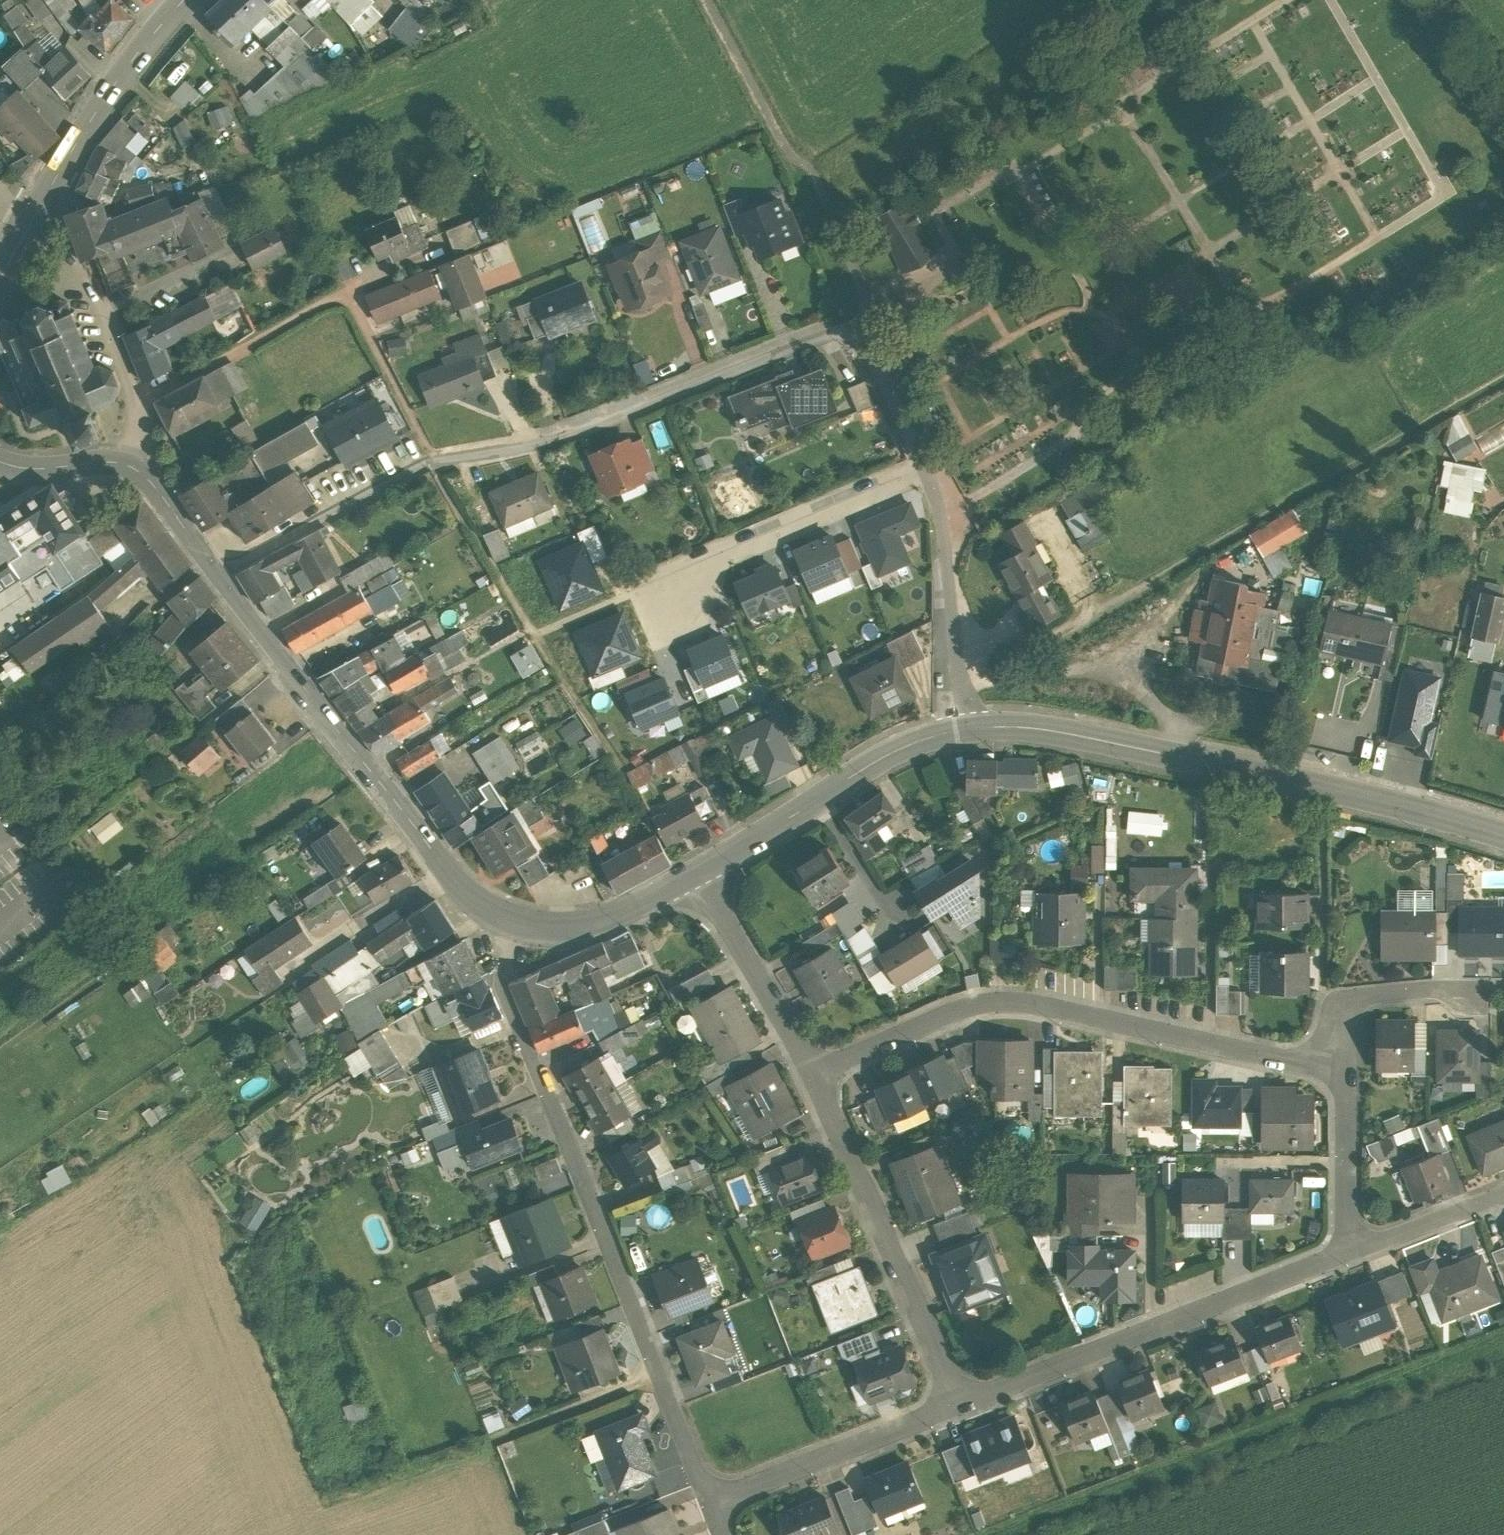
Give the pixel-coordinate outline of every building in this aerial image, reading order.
[(59,18),(73,7),(69,0),(46,0),(59,18)] [(113,0),(111,0),(103,9),(96,18),(92,15),(81,28),(106,49),(132,18),(113,0)] [(103,9),(111,0),(98,0),(103,9)] [(224,0),(223,0),(207,15),(219,28),(216,30),(232,47),(252,28),(224,0)] [(263,0),(224,0),(252,28),(266,14),(272,9),(268,5),(263,0)] [(279,0),(274,0),(268,5),(272,9),(289,27),(313,52),(328,38),(316,27),(309,27),(294,10),(291,13),(279,0)] [(375,0),(329,0),(352,24),(377,1),(375,0)] [(289,27),(272,9),(266,14),(284,32),(289,27)] [(406,9),(390,31),(416,50),(433,28),(406,9)] [(266,14),(252,28),(270,46),(284,32),(266,14)] [(37,41),(23,25),(14,30),(23,46),(26,50),(37,41)] [(286,67),(263,87),(281,106),(340,80),(313,52),(289,27),(284,32),(270,46),(267,48),(286,67)] [(89,73),(65,47),(52,58),(37,41),(26,50),(40,69),(43,72),(65,97),(89,73)] [(40,69),(26,50),(23,46),(2,66),(23,90),(43,72),(40,69)] [(173,90),(180,105),(199,96),(192,81),(173,90)] [(281,106),(263,87),(255,94),(254,95),(269,112),(281,106)] [(255,94),(252,90),(240,99),(252,119),(269,112),(254,95),(255,94)] [(18,93),(0,109),(0,125),(12,138),(16,134),(32,152),(37,158),(58,140),(58,138),(18,93)] [(233,123),(227,105),(208,112),(214,130),(233,123)] [(136,113),(128,122),(145,138),(153,129),(136,113)] [(118,120),(98,146),(87,168),(107,177),(109,174),(120,178),(126,164),(128,166),(129,164),(137,155),(127,147),(136,135),(118,120)] [(37,158),(32,152),(10,164),(18,179),(19,180),(37,158)] [(107,177),(87,168),(76,191),(98,200),(104,191),(115,195),(121,182),(107,177)] [(170,184),(153,188),(156,201),(173,197),(170,184)] [(152,186),(127,193),(131,207),(156,201),(153,188),(152,186)] [(404,197),(391,203),(394,212),(408,207),(404,197)] [(740,198),(723,205),(735,235),(750,229),(744,214),(746,213),(740,198)] [(200,200),(172,214),(165,199),(112,221),(111,217),(106,218),(101,204),(66,218),(82,262),(99,256),(104,269),(101,270),(110,293),(134,283),(130,275),(188,252),(192,262),(223,247),(200,200)] [(746,213),(744,214),(750,229),(761,256),(782,248),(780,245),(795,239),(780,200),(746,213)] [(909,203),(898,210),(896,207),(881,216),(883,220),(871,227),(883,245),(888,242),(907,271),(933,254),(915,225),(921,222),(909,203)] [(630,219),(637,237),(662,226),(655,209),(630,219)] [(398,218),(367,231),(379,259),(390,254),(393,261),(413,253),(404,232),(398,218)] [(472,220),(446,231),(456,254),(482,243),(472,220)] [(305,224),(283,233),(287,245),(310,237),(305,224)] [(419,226),(404,232),(413,253),(427,246),(419,226)] [(719,228),(682,242),(702,292),(736,279),(726,254),(728,254),(719,228)] [(662,229),(634,240),(640,255),(644,267),(658,261),(672,256),(662,229)] [(241,245),(253,268),(285,252),(278,237),(270,241),(265,233),(241,245)] [(640,255),(610,266),(617,285),(622,284),(631,307),(634,306),(634,307),(640,310),(649,306),(652,301),(651,299),(670,291),(658,261),(644,267),(640,255)] [(469,256),(443,266),(459,309),(485,298),(469,256)] [(428,272),(369,296),(379,322),(438,298),(428,272)] [(581,282),(536,299),(549,333),(550,336),(594,319),(581,282)] [(255,331),(232,284),(204,298),(213,315),(230,348),(255,331)] [(213,315),(204,298),(170,315),(170,316),(150,325),(158,344),(213,315)] [(485,298),(459,309),(464,320),(490,310),(485,298)] [(54,303),(51,310),(42,306),(42,303),(39,303),(39,306),(31,310),(28,308),(26,310),(28,312),(28,313),(11,321),(3,317),(0,323),(0,352),(3,359),(2,359),(3,361),(4,360),(9,373),(8,373),(9,375),(10,375),(15,387),(14,387),(15,389),(16,389),(21,401),(20,402),(21,404),(22,404),(31,425),(47,419),(51,428),(55,426),(58,433),(68,428),(69,429),(70,430),(72,431),(77,444),(78,446),(82,444),(100,436),(105,434),(98,419),(98,418),(99,415),(109,411),(106,405),(115,400),(120,386),(114,371),(100,364),(98,365),(93,353),(90,355),(85,343),(88,342),(87,339),(84,340),(79,329),(82,328),(81,325),(78,326),(73,315),(76,314),(75,311),(72,312),(68,302),(61,300),(54,303)] [(703,303),(694,307),(696,313),(706,309),(703,303)] [(706,309),(696,313),(703,331),(713,327),(706,309)] [(541,312),(527,318),(535,339),(549,333),(541,312)] [(158,344),(150,325),(124,336),(142,382),(169,371),(158,344)] [(480,336),(454,346),(460,362),(474,356),(486,351),(480,336)] [(406,339),(389,340),(391,357),(408,355),(406,339)] [(486,351),(474,356),(484,382),(497,377),(487,351),(486,351)] [(460,362),(419,377),(429,403),(484,382),(474,356),(460,362)] [(247,387),(233,361),(219,368),(231,391),(233,395),(247,387)] [(231,391),(219,368),(203,376),(216,399),(231,391)] [(821,371),(782,386),(779,379),(731,398),(739,419),(736,420),(738,426),(748,422),(747,420),(769,412),(775,428),(793,421),(795,426),(836,410),(821,371)] [(216,399),(203,376),(155,402),(170,430),(218,404),(216,399)] [(866,381),(848,388),(858,412),(876,404),(866,381)] [(378,398),(326,426),(347,465),(398,437),(378,398)] [(876,404),(858,412),(865,428),(882,420),(876,404)] [(231,429),(247,456),(252,453),(263,447),(246,420),(231,429)] [(305,422),(295,428),(307,448),(317,443),(305,422)] [(1477,439),(1486,455),(1503,444),(1503,423),(1477,439)] [(263,447),(252,453),(263,471),(285,457),(287,460),(307,448),(295,428),(263,447)] [(1467,436),(1449,447),(1457,460),(1474,449),(1467,436)] [(642,439),(629,444),(641,474),(654,468),(642,439)] [(625,442),(620,444),(620,445),(612,448),(612,447),(593,455),(602,478),(600,484),(602,490),(608,493),(609,495),(644,480),(641,474),(629,444),(627,440),(625,441),(625,442)] [(247,456),(182,495),(202,529),(230,513),(241,506),(234,494),(255,481),(258,488),(269,481),(263,471),(252,453),(247,456)] [(1445,460),(1444,463),(1440,484),(1449,486),(1444,509),(1468,514),(1473,488),(1481,489),(1486,468),(1445,460)] [(1088,471),(1053,492),(1061,504),(1070,518),(1092,505),(1132,481),(1123,466),(1095,483),(1088,471)] [(297,472),(279,483),(297,511),(314,500),(297,472)] [(538,472),(492,493),(506,526),(552,505),(538,472)] [(241,506),(230,513),(247,541),(297,511),(279,483),(241,506)] [(67,506),(73,501),(67,492),(60,497),(53,486),(0,518),(0,519),(21,552),(0,566),(0,568),(10,584),(18,577),(23,586),(37,577),(40,582),(46,578),(47,579),(51,576),(60,590),(103,562),(67,506)] [(1053,492),(1040,500),(999,527),(1003,533),(1024,521),(1061,504),(1053,492)] [(141,497),(129,506),(127,502),(120,507),(122,511),(110,520),(120,533),(128,545),(135,553),(166,530),(141,497)] [(910,504),(858,526),(874,563),(879,575),(910,562),(898,534),(919,525),(910,504)] [(1070,518),(1066,521),(1085,552),(1109,535),(1092,505),(1070,518)] [(1292,512),(1274,523),(1286,544),(1305,534),(1292,512)] [(21,552),(0,519),(0,566),(21,552)] [(120,533),(110,520),(96,530),(97,532),(98,531),(107,543),(120,533)] [(982,530),(977,521),(974,522),(979,531),(982,530)] [(1003,533),(1001,534),(1012,556),(1032,545),(1033,546),(1037,544),(1024,521),(1003,533)] [(1274,523),(1251,536),(1263,557),(1286,544),(1274,523)] [(583,541),(592,563),(608,556),(594,524),(579,531),(583,541)] [(325,526),(317,530),(321,537),(329,533),(325,526)] [(499,529),(484,536),(495,561),(509,554),(499,529)] [(166,530),(135,553),(145,566),(161,588),(192,564),(166,530)] [(321,537),(317,530),(294,543),(301,556),(307,567),(316,585),(340,572),(321,537)] [(796,553),(812,589),(848,573),(836,545),(832,537),(796,553)] [(850,538),(836,545),(848,573),(863,566),(850,538)] [(540,560),(561,609),(604,590),(592,563),(583,541),(540,560)] [(301,556),(294,543),(265,559),(272,572),(301,556)] [(128,545),(117,554),(124,562),(135,553),(128,545)] [(1012,556),(999,563),(1018,597),(1020,596),(1027,608),(1018,613),(1028,631),(1059,613),(1049,596),(1044,598),(1038,586),(1051,579),(1033,546),(1032,545),(1012,556)] [(385,552),(377,556),(384,568),(392,564),(385,552)] [(124,562),(119,566),(130,579),(145,566),(135,553),(124,562)] [(377,556),(341,577),(349,590),(384,568),(377,556)] [(265,559),(237,574),(256,603),(261,600),(271,617),(291,606),(281,587),(272,572),(265,559)] [(879,575),(874,563),(863,567),(872,589),(883,584),(879,575)] [(130,579),(119,566),(113,572),(123,585),(130,579)] [(316,585),(307,567),(294,574),(304,592),(316,585)] [(737,584),(751,615),(790,598),(776,567),(737,584)] [(10,584),(0,568),(0,591),(10,584)] [(113,572),(104,580),(114,593),(123,585),(113,572)] [(368,582),(373,592),(389,583),(384,574),(368,582)] [(201,576),(171,599),(179,610),(188,623),(216,596),(201,576)] [(1245,585),(1213,578),(1209,601),(1206,612),(1209,613),(1206,627),(1202,642),(1200,657),(1230,663),(1248,667),(1250,658),(1256,627),(1259,628),(1263,608),(1266,594),(1247,590),(1245,585)] [(1277,611),(1269,648),(1264,646),(1261,660),(1280,664),(1297,582),(1283,579),(1277,611)] [(104,580),(88,594),(98,607),(114,593),(104,580)] [(296,604),(285,585),(281,587),(291,606),(296,604)] [(360,587),(335,601),(347,624),(372,610),(360,587)] [(1482,593),(1476,622),(1501,628),(1503,614),(1503,598),(1482,593)] [(88,594),(59,613),(74,634),(80,643),(109,624),(98,607),(88,594)] [(1209,601),(1199,600),(1197,610),(1206,612),(1209,601)] [(347,624),(335,601),(282,630),(296,652),(347,624)] [(1277,611),(1263,608),(1259,628),(1256,627),(1250,658),(1261,660),(1264,646),(1269,648),(1277,611)] [(188,623),(179,610),(158,634),(160,637),(169,645),(188,623)] [(1206,612),(1197,610),(1194,625),(1206,627),(1209,613),(1206,612)] [(1391,625),(1330,611),(1321,649),(1378,662),(1382,663),(1386,647),(1391,625)] [(59,613),(46,623),(63,644),(74,634),(59,613)] [(640,656),(622,613),(577,633),(594,674),(595,675),(622,664),(640,656)] [(226,622),(191,651),(208,672),(219,686),(223,690),(258,660),(226,622)] [(1501,628),(1476,622),(1472,637),(1498,642),(1501,628)] [(46,623),(10,647),(31,670),(63,644),(46,623)] [(439,623),(431,628),(437,639),(445,634),(439,623)] [(1206,627),(1194,625),(1191,640),(1202,642),(1206,627)] [(913,630),(901,636),(914,662),(926,656),(913,630)] [(396,636),(360,656),(368,674),(381,667),(384,673),(408,661),(406,657),(396,636)] [(901,636),(886,643),(893,657),(895,656),(902,669),(914,662),(901,636)] [(169,645),(160,637),(155,643),(154,642),(144,653),(154,662),(169,645)] [(453,637),(431,647),(444,672),(465,661),(453,637)] [(738,670),(724,637),(690,651),(696,665),(704,685),(738,670)] [(532,641),(511,654),(525,676),(546,663),(532,641)] [(414,653),(406,657),(408,661),(384,673),(394,692),(429,674),(431,678),(444,672),(431,647),(415,656),(414,653)] [(1399,650),(1386,647),(1382,663),(1378,662),(1374,678),(1392,682),(1399,650)] [(360,656),(334,670),(333,669),(320,678),(334,697),(357,680),(368,674),(360,656)] [(893,657),(851,678),(872,717),(915,696),(902,669),(895,656),(893,657)] [(1230,663),(1200,657),(1196,673),(1226,680),(1230,663)] [(1261,660),(1250,658),(1248,667),(1230,663),(1226,680),(1275,689),(1280,664),(1261,660)] [(595,675),(594,674),(589,677),(595,691),(617,682),(628,677),(622,664),(595,675)] [(704,685),(696,665),(685,670),(699,703),(710,698),(704,685)] [(43,682),(53,693),(69,679),(59,667),(43,682)] [(628,696),(656,684),(650,669),(628,677),(617,682),(624,698),(628,696)] [(219,686),(208,672),(189,688),(188,688),(179,695),(190,709),(207,696),(219,686)] [(1496,673),(1491,691),(1503,694),(1503,675),(1496,673)] [(1437,681),(1407,674),(1393,739),(1417,745),(1422,746),(1428,721),(1437,681)] [(449,678),(415,699),(423,710),(456,689),(454,684),(449,678)] [(357,680),(334,697),(349,717),(367,704),(372,700),(357,680)] [(642,727),(679,712),(666,680),(656,684),(628,696),(642,727)] [(184,682),(175,690),(179,695),(188,688),(189,688),(184,682)] [(1485,720),(1501,724),(1503,713),(1503,694),(1491,691),(1485,720)] [(207,696),(190,709),(200,721),(216,707),(207,696)] [(242,697),(219,715),(230,729),(253,711),(242,697)] [(415,699),(385,717),(400,740),(430,722),(423,710),(415,699)] [(367,704),(349,717),(358,730),(375,720),(367,704)] [(276,740),(253,711),(230,729),(226,733),(249,762),(276,740)] [(560,726),(570,743),(587,733),(576,716),(560,726)] [(385,717),(359,731),(378,757),(402,744),(400,740),(385,717)] [(797,765),(775,718),(731,738),(740,757),(755,750),(768,778),(797,765)] [(1441,724),(1428,721),(1422,746),(1417,745),(1415,755),(1433,759),(1441,724)] [(182,752),(198,771),(217,754),(201,736),(182,752)] [(500,736),(473,753),(490,780),(493,784),(520,767),(500,736)] [(692,740),(628,775),(635,788),(699,753),(692,740)] [(432,741),(398,762),(407,778),(442,757),(440,753),(432,741)] [(549,752),(526,764),(532,776),(555,764),(549,752)] [(1037,760),(1005,759),(1004,767),(997,766),(996,782),(1004,782),(1004,785),(1036,786),(1037,774),(1038,774),(1038,772),(1037,772),(1037,760)] [(997,760),(967,760),(967,784),(967,792),(974,793),(996,793),(996,782),(997,766),(997,760)] [(767,781),(773,792),(792,783),(786,772),(767,781)] [(443,773),(416,791),(437,822),(451,810),(454,815),(466,806),(443,773)] [(466,806),(454,815),(451,810),(437,822),(454,846),(509,809),(493,784),(490,780),(479,787),(486,798),(469,811),(466,806)] [(974,793),(967,792),(967,784),(955,790),(972,823),(983,818),(974,800),(974,793)] [(703,786),(689,794),(705,824),(719,816),(703,786)] [(883,791),(846,817),(859,835),(861,839),(875,829),(898,812),(883,791)] [(689,794),(651,814),(667,844),(705,824),(689,794)] [(534,798),(516,808),(528,828),(546,818),(534,798)] [(1127,830),(1163,835),(1166,813),(1130,808),(1127,830)] [(513,813),(473,836),(497,876),(536,851),(513,813)] [(367,858),(341,824),(313,844),(338,879),(367,858)] [(875,829),(861,839),(859,835),(855,838),(869,859),(887,846),(875,829)] [(656,835),(630,850),(645,879),(671,865),(656,835)] [(1092,844),(1093,869),(1116,868),(1114,835),(1107,835),(1107,843),(1092,844)] [(928,846),(903,860),(912,876),(937,862),(928,846)] [(828,847),(793,870),(815,903),(850,880),(828,847)] [(630,850),(602,866),(617,894),(645,879),(630,850)] [(537,855),(517,867),(528,885),(548,873),(537,855)] [(399,856),(362,878),(376,903),(413,881),(399,856)] [(919,892),(917,893),(933,917),(950,906),(962,925),(978,915),(978,870),(971,860),(945,876),(919,892)] [(584,861),(562,872),(568,883),(589,872),(584,861)] [(912,880),(919,892),(945,876),(939,865),(912,880)] [(1195,870),(1159,869),(1159,870),(1134,870),(1133,893),(1158,893),(1158,918),(1194,918),(1195,870)] [(327,885),(305,899),(311,908),(332,894),(327,885)] [(348,885),(336,893),(342,902),(354,894),(348,885)] [(1036,892),(1036,889),(1021,889),(1021,905),(1036,905),(1036,892)] [(1083,892),(1036,892),(1036,905),(1036,943),(1083,943),(1083,892)] [(1307,893),(1259,893),(1259,927),(1307,927),(1307,893)] [(404,920),(390,929),(391,931),(383,936),(369,946),(380,962),(381,962),(391,955),(394,960),(408,951),(404,946),(420,936),(428,948),(454,931),(434,900),(404,920)] [(831,912),(837,923),(844,934),(847,939),(857,933),(854,927),(865,921),(852,900),(831,912)] [(1463,900),(1446,900),(1446,912),(1447,932),(1461,932),(1461,907),(1463,907),(1463,900)] [(1482,913),(1482,907),(1463,907),(1461,907),(1461,932),(1461,953),(1503,954),(1503,913),(1482,913)] [(397,910),(376,924),(383,936),(391,931),(390,929),(404,920),(397,910)] [(1434,912),(1384,911),(1384,950),(1434,951),(1434,942),(1434,912)] [(1446,912),(1434,912),(1434,942),(1446,942),(1447,932),(1446,912)] [(296,917),(245,951),(261,975),(252,980),(263,996),(284,983),(274,968),(313,943),(296,917)] [(1158,918),(1152,918),(1152,970),(1194,970),(1194,918),(1158,918)] [(882,954),(879,956),(886,968),(897,985),(953,950),(935,921),(882,954)] [(809,954),(844,934),(837,923),(802,944),(809,954)] [(857,933),(847,939),(863,966),(879,956),(882,954),(866,928),(857,933)] [(158,937),(144,947),(152,956),(139,965),(165,1003),(177,995),(170,984),(167,986),(158,974),(178,958),(158,937)] [(1003,938),(990,939),(990,964),(1004,964),(1003,938)] [(633,939),(617,947),(623,958),(637,951),(639,950),(633,939)] [(350,940),(312,965),(314,968),(292,982),(299,992),(320,978),(329,973),(340,965),(358,953),(350,940)] [(461,941),(406,970),(413,984),(415,986),(425,981),(435,976),(445,995),(481,977),(461,941)] [(603,944),(591,949),(591,948),(539,970),(546,986),(582,971),(584,975),(600,970),(612,964),(606,952),(603,944)] [(358,953),(340,965),(352,984),(382,964),(381,962),(380,962),(369,946),(358,953)] [(617,947),(606,952),(612,964),(623,958),(617,947)] [(831,949),(798,969),(817,1002),(851,982),(831,949)] [(623,958),(612,964),(615,973),(617,977),(643,964),(637,951),(623,958)] [(1307,953),(1263,953),(1263,990),(1307,990),(1307,953)] [(870,978),(886,968),(879,956),(863,966),(870,978)] [(600,970),(584,975),(589,986),(596,1001),(611,994),(603,977),(615,973),(612,964),(600,970)] [(340,965),(329,973),(338,986),(345,989),(352,984),(340,965)] [(1116,966),(1104,966),(1104,990),(1116,990),(1116,966)] [(1140,966),(1116,966),(1116,990),(1140,990),(1140,966)] [(897,985),(886,968),(870,978),(880,996),(897,985)] [(708,969),(669,989),(676,1002),(715,982),(708,969)] [(406,970),(388,980),(395,993),(413,984),(406,970)] [(539,970),(510,983),(529,1029),(559,1016),(546,986),(539,970)] [(435,976),(425,981),(436,1000),(445,995),(435,976)] [(436,1000),(425,1005),(435,1028),(455,1018),(454,1015),(465,1010),(461,1001),(489,988),(481,977),(445,995),(436,1000)] [(339,1006),(320,978),(299,992),(317,1020),(339,1006)] [(388,980),(339,1006),(359,1042),(380,1030),(389,1025),(376,1004),(395,993),(388,980)] [(1228,984),(1216,984),(1216,1015),(1228,1015),(1228,990),(1228,984)] [(589,986),(571,993),(578,1008),(593,1002),(596,1001),(589,986)] [(489,988),(461,1001),(465,1010),(474,1030),(494,1021),(502,1018),(489,988)] [(730,988),(693,1007),(720,1058),(721,1060),(725,1059),(758,1041),(730,988)] [(1240,990),(1228,990),(1228,1015),(1240,1015),(1240,990)] [(578,1008),(574,1010),(579,1022),(598,1014),(593,1002),(578,1008)] [(574,1010),(529,1029),(539,1053),(584,1033),(579,1022),(574,1010)] [(494,1021),(480,1027),(483,1032),(496,1027),(494,1021)] [(1413,1022),(1379,1021),(1379,1068),(1381,1068),(1381,1064),(1396,1064),(1396,1068),(1412,1068),(1413,1068),(1413,1047),(1413,1022)] [(634,1024),(598,1042),(604,1054),(640,1035),(634,1024)] [(380,1030),(359,1042),(375,1069),(376,1069),(396,1056),(380,1030)] [(1479,1031),(1439,1031),(1439,1074),(1476,1074),(1477,1074),(1479,1074),(1479,1061),(1479,1031)] [(1031,1041),(980,1041),(980,1042),(979,1064),(996,1064),(996,1097),(1028,1097),(1031,1097),(1031,1093),(1031,1041)] [(964,1042),(951,1048),(954,1055),(961,1070),(974,1064),(964,1042)] [(980,1042),(964,1042),(974,1064),(979,1064),(980,1042)] [(1057,1047),(1043,1047),(1043,1074),(1055,1074),(1055,1051),(1057,1051),(1057,1047)] [(1426,1047),(1413,1047),(1413,1068),(1412,1068),(1411,1074),(1426,1074),(1426,1047)] [(1057,1051),(1055,1051),(1055,1074),(1055,1108),(1075,1108),(1075,1113),(1100,1113),(1101,1057),(1076,1057),(1076,1051),(1057,1051)] [(475,1052),(431,1069),(440,1090),(445,1088),(456,1116),(497,1100),(489,1080),(487,1081),(475,1052)] [(954,1055),(944,1060),(956,1087),(954,1088),(957,1094),(969,1088),(961,1070),(954,1055)] [(396,1056),(376,1069),(389,1089),(409,1077),(396,1056)] [(942,1056),(909,1071),(911,1076),(923,1102),(954,1088),(956,1087),(944,1060),(942,1056)] [(597,1058),(563,1077),(580,1106),(614,1087),(597,1058)] [(720,1058),(697,1071),(706,1085),(731,1070),(725,1059),(721,1060),(720,1058)] [(1490,1061),(1479,1061),(1479,1074),(1477,1074),(1477,1097),(1490,1097),(1490,1061)] [(738,1082),(729,1087),(729,1088),(755,1136),(797,1113),(771,1064),(738,1082)] [(1152,1066),(1125,1066),(1125,1101),(1125,1123),(1126,1123),(1170,1123),(1170,1069),(1152,1069),(1152,1066)] [(731,1070),(706,1085),(714,1097),(729,1088),(729,1087),(738,1082),(731,1070)] [(911,1076),(878,1090),(881,1096),(892,1121),(894,1121),(925,1107),(923,1102),(911,1076)] [(1209,1087),(1209,1080),(1194,1080),(1194,1125),(1209,1125),(1209,1120),(1239,1120),(1239,1112),(1239,1087),(1209,1087)] [(614,1087),(580,1106),(596,1134),(601,1132),(630,1115),(614,1087)] [(1252,1087),(1239,1087),(1239,1112),(1252,1112),(1252,1087)] [(1286,1090),(1264,1090),(1264,1112),(1264,1138),(1266,1138),(1295,1138),(1295,1141),(1311,1141),(1311,1100),(1286,1100),(1286,1090)] [(1043,1093),(1031,1093),(1031,1097),(1028,1097),(1028,1121),(1043,1121),(1043,1093)] [(881,1096),(864,1103),(877,1134),(896,1126),(894,1121),(892,1121),(881,1096)] [(1125,1101),(1113,1101),(1113,1134),(1126,1134),(1126,1123),(1125,1123),(1125,1101)] [(1264,1112),(1252,1112),(1252,1141),(1265,1141),(1266,1138),(1264,1138),(1264,1112)] [(1400,1114),(1384,1118),(1388,1130),(1404,1126),(1400,1114)] [(630,1115),(601,1132),(608,1144),(637,1127),(630,1115)] [(446,1118),(422,1127),(427,1140),(450,1131),(446,1118)] [(1430,1151),(1449,1144),(1440,1118),(1421,1124),(1430,1151)] [(483,1131),(461,1139),(472,1166),(522,1146),(512,1119),(483,1131)] [(478,1120),(457,1128),(461,1139),(483,1131),(478,1120)] [(1469,1135),(1485,1174),(1503,1166),(1503,1121),(1469,1135)] [(1397,1142),(1421,1135),(1418,1125),(1395,1131),(1397,1142)] [(653,1131),(638,1140),(644,1151),(660,1141),(653,1131)] [(939,1131),(912,1142),(916,1154),(938,1146),(938,1147),(944,1145),(939,1131)] [(638,1140),(609,1157),(627,1186),(655,1169),(644,1151),(638,1140)] [(784,1144),(750,1157),(758,1176),(771,1171),(771,1169),(791,1162),(784,1144)] [(916,1154),(893,1163),(914,1220),(943,1209),(940,1201),(956,1195),(938,1147),(938,1146),(916,1154)] [(791,1162),(771,1169),(771,1171),(777,1185),(774,1190),(777,1197),(783,1201),(822,1186),(810,1154),(791,1162)] [(1438,1155),(1404,1168),(1416,1200),(1450,1187),(1438,1155)] [(536,1163),(541,1177),(562,1170),(557,1156),(536,1163)] [(65,1164),(45,1171),(51,1187),(71,1180),(65,1164)] [(683,1166),(657,1176),(663,1191),(689,1181),(683,1166)] [(1133,1174),(1067,1174),(1067,1213),(1077,1213),(1077,1220),(1097,1220),(1108,1220),(1108,1222),(1111,1222),(1111,1220),(1133,1220),(1133,1174)] [(1223,1180),(1183,1180),(1183,1220),(1223,1220),(1223,1208),(1223,1180)] [(1292,1180),(1251,1180),(1251,1208),(1251,1211),(1292,1211),(1292,1180)] [(255,1194),(242,1222),(259,1229),(271,1202),(255,1194)] [(552,1198),(503,1217),(522,1265),(570,1246),(552,1198)] [(824,1198),(789,1212),(795,1227),(800,1225),(799,1222),(829,1211),(824,1198)] [(829,1211),(799,1222),(800,1225),(813,1258),(849,1244),(835,1208),(829,1211)] [(1239,1208),(1223,1208),(1223,1220),(1223,1238),(1239,1238),(1239,1208)] [(1251,1208),(1239,1208),(1239,1238),(1251,1238),(1251,1211),(1251,1208)] [(968,1211),(933,1225),(943,1251),(978,1238),(968,1211)] [(1077,1213),(1067,1213),(1067,1235),(1069,1235),(1097,1235),(1097,1220),(1077,1220),(1077,1213)] [(1067,1235),(1053,1235),(1053,1251),(1069,1251),(1069,1250),(1069,1235),(1067,1235)] [(1097,1235),(1069,1235),(1069,1250),(1097,1250),(1097,1235)] [(943,1251),(932,1255),(953,1311),(1006,1292),(984,1236),(978,1238),(943,1251)] [(1097,1250),(1069,1250),(1069,1251),(1069,1282),(1103,1282),(1103,1299),(1134,1299),(1134,1250),(1097,1250)] [(1450,1268),(1438,1272),(1433,1259),(1413,1267),(1422,1290),(1431,1287),(1443,1319),(1497,1298),(1480,1256),(1460,1263),(1461,1265),(1456,1267),(1456,1268),(1451,1270),(1450,1268)] [(695,1258),(681,1264),(686,1276),(699,1270),(695,1258)] [(1495,1261),(1503,1284),(1503,1258),(1495,1261)] [(555,1264),(530,1274),(535,1287),(544,1283),(543,1282),(559,1275),(555,1264)] [(681,1264),(654,1275),(658,1286),(659,1287),(686,1277),(686,1276),(681,1264)] [(833,1264),(807,1274),(812,1285),(838,1275),(833,1264)] [(559,1275),(543,1282),(544,1283),(557,1318),(596,1302),(582,1266),(559,1275)] [(838,1275),(812,1285),(827,1323),(850,1314),(854,1324),(878,1315),(859,1267),(838,1275)] [(686,1277),(659,1287),(658,1286),(657,1286),(669,1315),(711,1299),(709,1294),(711,1294),(710,1287),(706,1284),(705,1284),(699,1270),(686,1276),(686,1277)] [(1402,1271),(1377,1281),(1386,1303),(1411,1293),(1402,1271)] [(454,1276),(429,1286),(438,1310),(464,1300),(454,1276)] [(1377,1281),(1326,1301),(1343,1343),(1394,1323),(1386,1303),(1377,1281)] [(601,1314),(576,1324),(582,1339),(601,1331),(601,1332),(607,1330),(601,1314)] [(850,1314),(827,1323),(831,1334),(854,1324),(850,1314)] [(1289,1315),(1256,1328),(1262,1345),(1268,1361),(1269,1361),(1302,1348),(1289,1315)] [(720,1322),(678,1338),(696,1385),(708,1381),(726,1373),(716,1348),(729,1343),(720,1322)] [(872,1330),(837,1344),(842,1357),(854,1363),(854,1364),(867,1360),(865,1355),(879,1349),(872,1330)] [(582,1339),(559,1348),(569,1374),(581,1369),(587,1385),(617,1373),(601,1332),(601,1331),(582,1339)] [(1234,1337),(1195,1352),(1201,1367),(1203,1366),(1210,1386),(1246,1372),(1248,1371),(1241,1353),(1234,1337)] [(729,1343),(716,1348),(726,1373),(739,1369),(729,1343)] [(1262,1345),(1251,1349),(1260,1372),(1272,1367),(1269,1361),(1268,1361),(1262,1345)] [(900,1347),(882,1355),(879,1349),(865,1355),(867,1360),(854,1364),(861,1382),(867,1380),(874,1400),(892,1393),(900,1396),(908,1393),(911,1386),(915,1384),(900,1347)] [(1260,1372),(1251,1349),(1241,1353),(1248,1371),(1246,1372),(1248,1377),(1260,1372)] [(726,1373),(708,1381),(712,1393),(743,1381),(739,1369),(726,1373)] [(1150,1370),(1117,1382),(1120,1389),(1129,1412),(1132,1419),(1164,1406),(1150,1370)] [(1120,1389),(1108,1394),(1117,1416),(1129,1412),(1120,1389)] [(1093,1392),(1060,1405),(1075,1441),(1108,1428),(1105,1421),(1096,1398),(1093,1392)] [(1108,1394),(1096,1398),(1105,1421),(1117,1416),(1108,1394)] [(363,1399),(347,1405),(355,1428),(371,1422),(363,1399)] [(1204,1426),(1223,1418),(1216,1400),(1197,1409),(1204,1426)] [(642,1415),(597,1432),(614,1475),(648,1462),(637,1434),(648,1429),(642,1415)] [(1014,1419),(965,1438),(966,1442),(979,1473),(980,1477),(1000,1470),(998,1464),(1027,1452),(1014,1419)] [(966,1442),(942,1451),(954,1483),(979,1473),(966,1442)] [(648,1462),(614,1475),(619,1489),(653,1475),(648,1462)] [(908,1463),(873,1477),(878,1489),(870,1492),(879,1515),(924,1498),(908,1463)] [(849,1488),(835,1493),(851,1534),(852,1534),(866,1530),(854,1501),(849,1488)] [(878,1525),(866,1496),(854,1501),(866,1530),(878,1525)] [(777,1515),(784,1534),(822,1534),(837,1530),(824,1497),(777,1515)] [(618,1528),(621,1534),(677,1534),(666,1509),(618,1528)] [(577,1530),(579,1534),(604,1534),(610,1533),(605,1519),(577,1530)]
